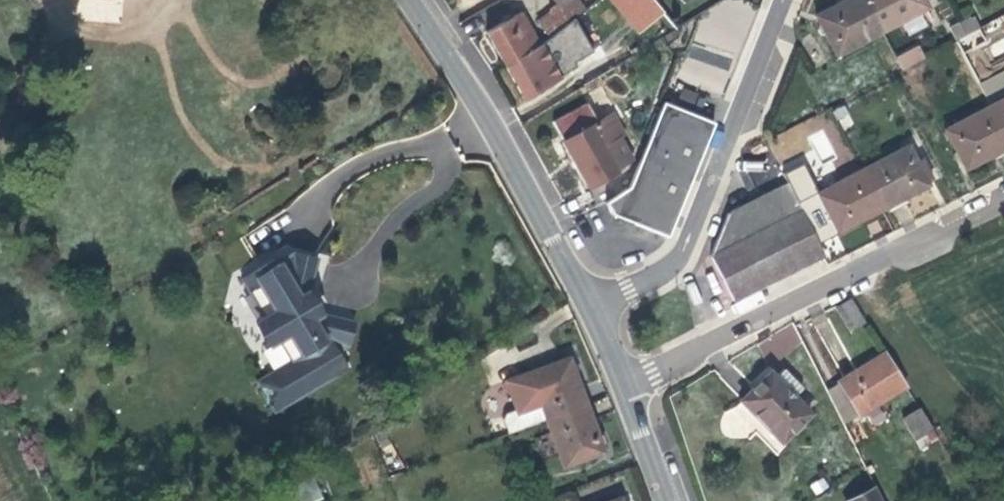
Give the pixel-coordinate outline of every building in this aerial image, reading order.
[(562,23),(579,10),(573,0),(549,0),(562,23)] [(635,31),(659,13),(648,0),(610,0),(635,31)] [(867,0),(840,0),(816,12),(823,24),(818,26),(822,32),(826,30),(838,53),(882,29),(867,0)] [(882,29),(926,6),(923,0),(867,0),(882,29)] [(483,28),(502,63),(521,97),(555,78),(554,76),(572,65),(570,61),(589,50),(571,18),(536,44),(517,9),(483,28)] [(903,68),(923,58),(917,46),(897,57),(903,68)] [(723,91),(728,66),(708,62),(710,53),(688,49),(682,83),(723,91)] [(981,83),(986,94),(1003,86),(1003,77),(1002,73),(981,83)] [(991,103),(1003,128),(1003,95),(991,103)] [(609,209),(663,232),(664,233),(711,119),(660,98),(630,170),(630,178),(602,196),(609,209)] [(991,103),(946,126),(965,164),(1003,143),(1003,128),(991,103)] [(608,111),(557,140),(584,187),(615,169),(612,164),(600,142),(614,134),(619,132),(608,111)] [(820,160),(833,154),(822,129),(809,135),(820,160)] [(757,133),(744,140),(750,153),(763,146),(757,133)] [(600,142),(612,164),(626,156),(614,134),(600,142)] [(861,168),(881,208),(927,183),(905,144),(861,168)] [(742,167),(747,187),(776,180),(770,160),(742,167)] [(824,256),(816,242),(831,234),(821,216),(825,213),(814,192),(798,162),(781,171),(787,183),(729,214),(713,248),(708,258),(715,271),(729,299),(730,301),(824,256)] [(821,216),(831,234),(881,208),(861,168),(814,192),(825,213),(821,216)] [(285,254),(311,262),(313,250),(284,243),(273,251),(285,254)] [(271,257),(239,276),(260,313),(257,315),(251,327),(260,342),(272,342),(276,340),(288,359),(254,379),(258,386),(255,389),(263,402),(268,403),(271,410),(345,366),(334,348),(347,341),(352,321),(317,312),(304,289),(311,262),(285,254),(275,261),(271,257)] [(729,299),(715,271),(691,283),(705,310),(729,299)] [(858,322),(843,300),(826,311),(840,333),(858,322)] [(878,356),(820,394),(837,427),(898,387),(878,356)] [(541,419),(581,404),(563,357),(500,378),(510,409),(501,412),(498,418),(504,433),(541,419)] [(770,445),(802,413),(761,373),(731,406),(770,445)] [(598,450),(581,404),(541,419),(558,464),(598,450)] [(909,441),(925,429),(913,411),(897,423),(909,441)] [(293,489),(298,500),(306,500),(319,496),(314,481),(293,489)] [(868,487),(841,500),(875,500),(868,487)]
